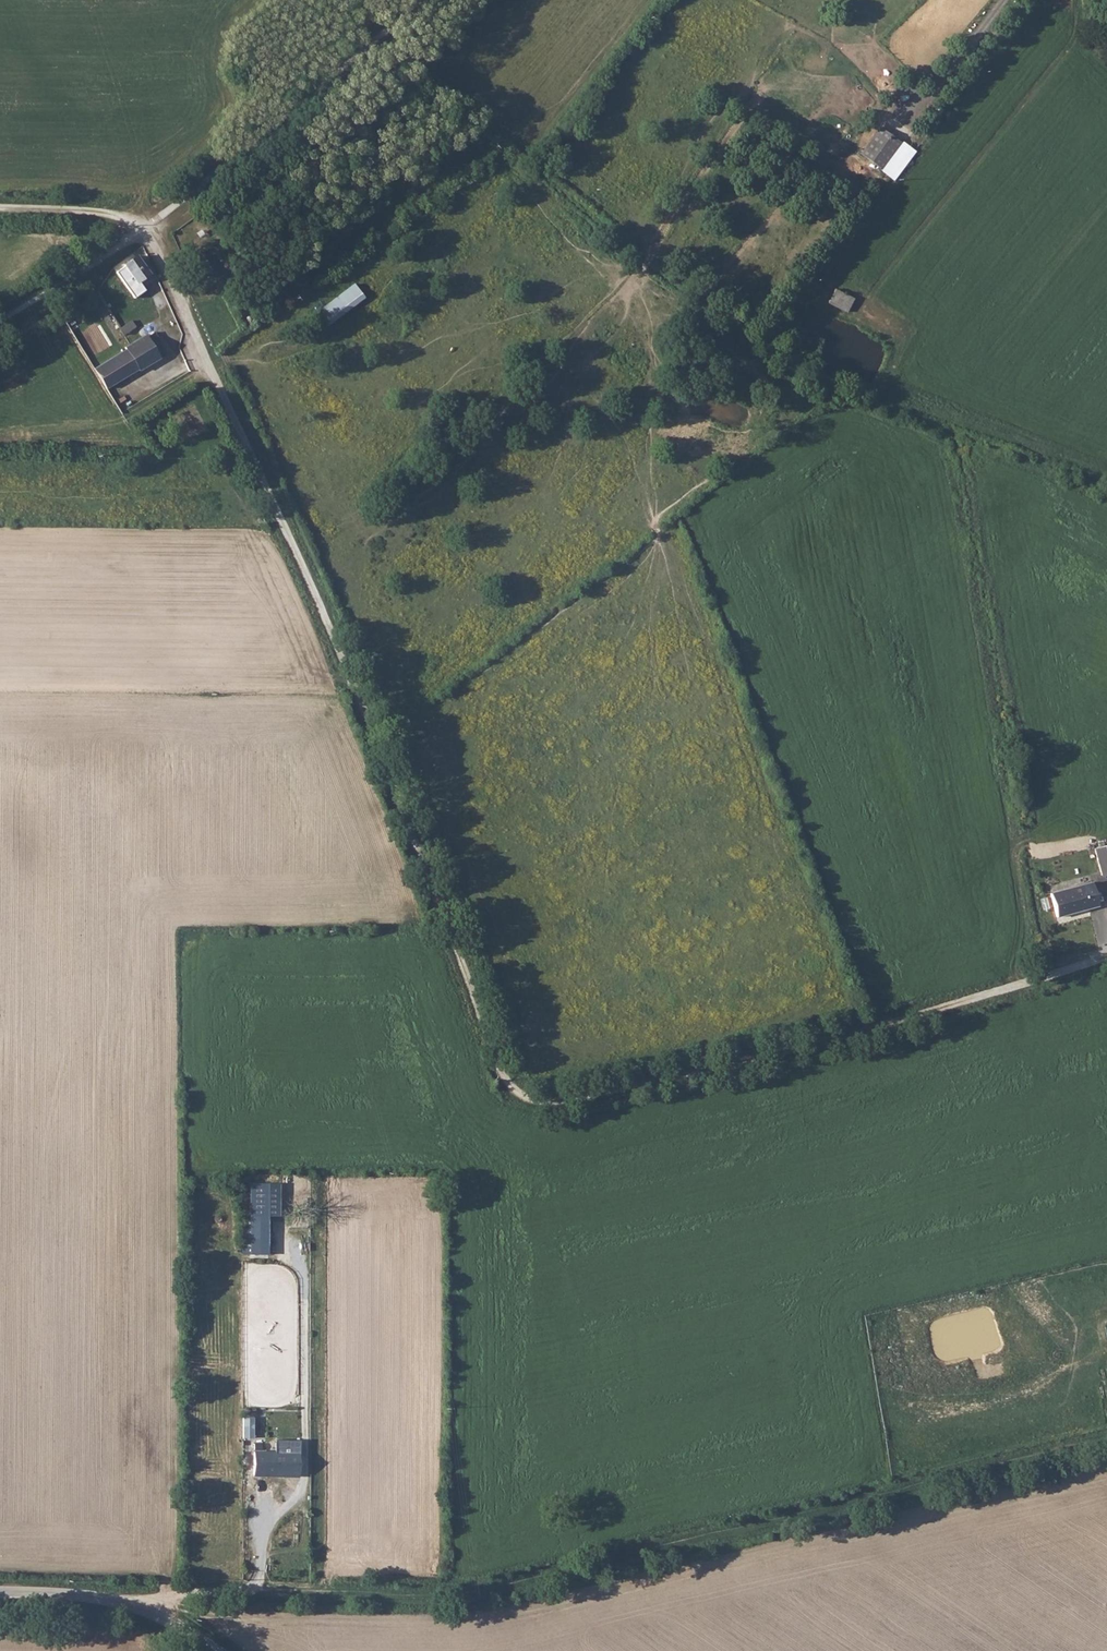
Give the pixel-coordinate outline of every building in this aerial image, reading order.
[(902,150),(880,133),(858,160),(880,177),(902,150)] [(203,253),(194,257),(201,276),(211,272),(203,253)] [(151,276),(134,254),(122,264),(126,269),(120,274),(132,288),(138,284),(139,285),(151,276)] [(350,285),(306,318),(316,329),(359,296),(350,285)] [(832,288),(826,303),(845,312),(852,297),(832,288)] [(123,327),(126,334),(141,325),(138,319),(123,327)] [(149,336),(161,358),(167,353),(156,333),(149,336)] [(144,367),(161,358),(149,336),(148,335),(132,344),(144,367)] [(162,360),(161,358),(144,367),(132,344),(127,347),(141,371),(162,360)] [(1100,874),(1106,872),(1106,844),(1094,847),(1100,874)] [(1056,910),(1097,901),(1092,877),(1050,886),(1056,910)] [(248,1182),(247,1227),(241,1227),(240,1254),(266,1254),(267,1215),(279,1215),(279,1182),(248,1182)] [(254,1475),(297,1474),(297,1451),(253,1451),(254,1475)]
